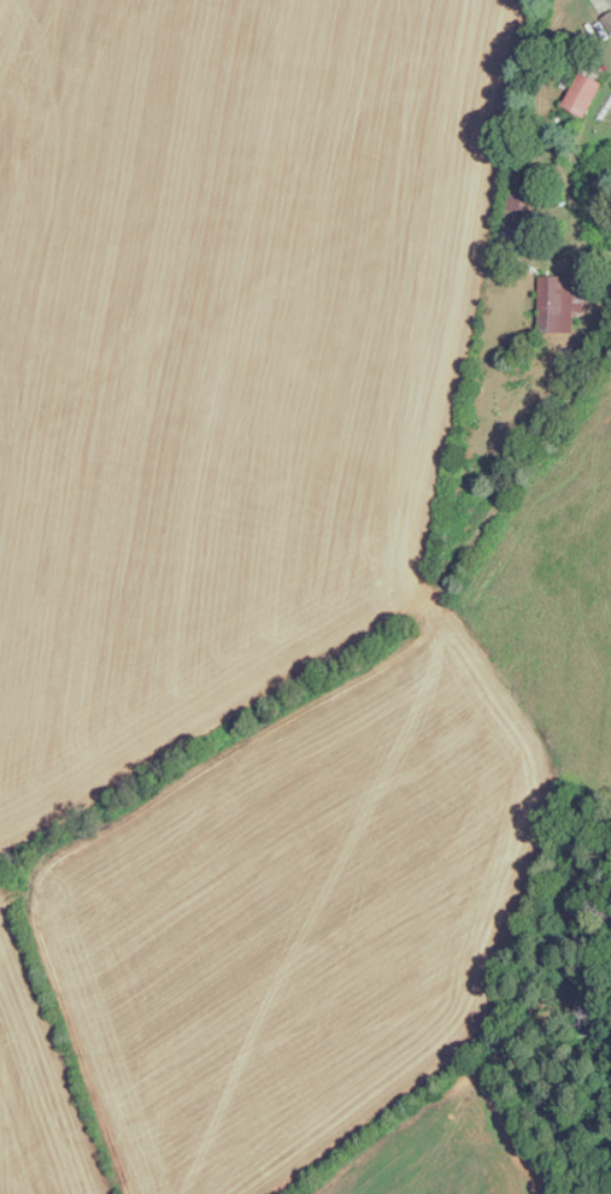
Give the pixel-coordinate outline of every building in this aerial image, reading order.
[(583,118),(601,83),(578,72),(560,107),(583,118)] [(573,333),(573,317),(584,317),(584,276),(538,276),(538,332),(573,333)]
